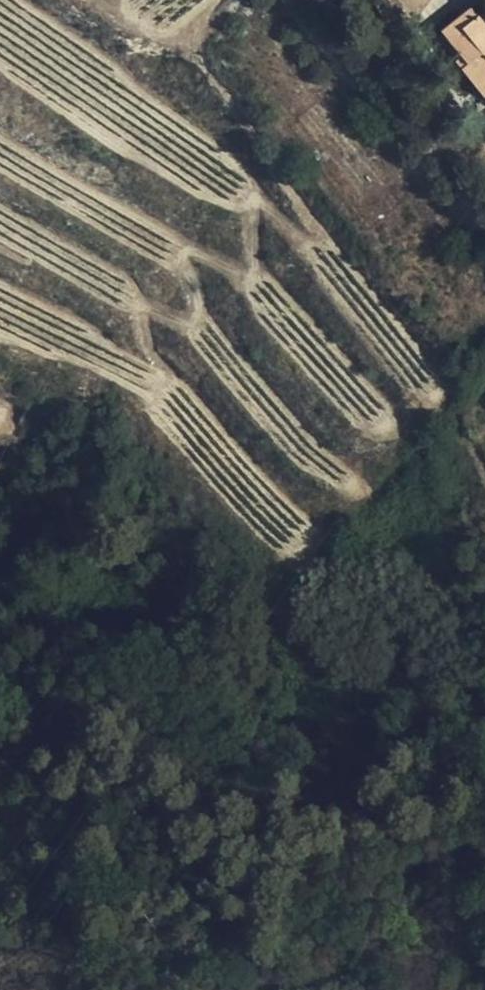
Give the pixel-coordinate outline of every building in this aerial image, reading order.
[(474,95),(483,104),(484,101),(484,34),(476,24),(465,14),(440,38),(465,67),(457,75),(474,95)]
